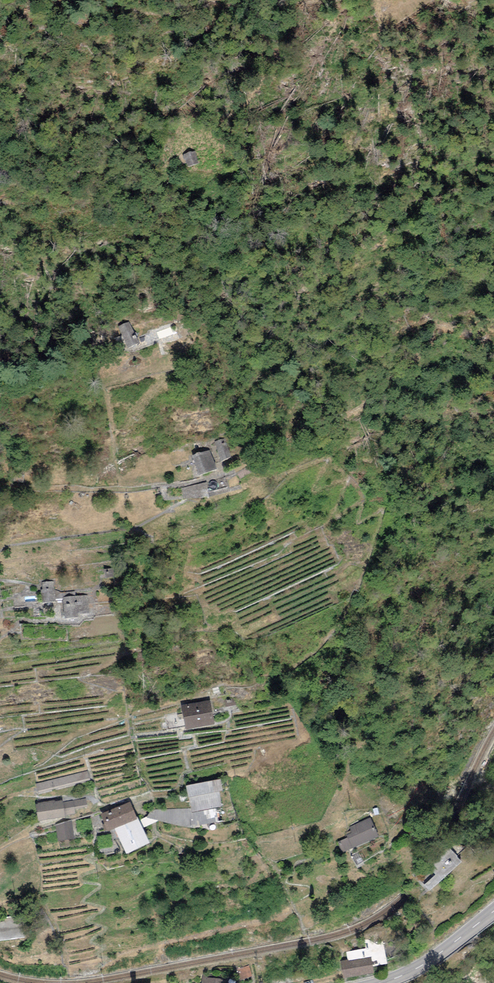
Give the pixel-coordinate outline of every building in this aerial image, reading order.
[(194,151),(183,154),(188,166),(198,163),(194,151)] [(129,321),(118,326),(128,348),(139,343),(129,321)] [(225,438),(215,441),(221,461),(231,457),(225,438)] [(209,449),(192,456),(199,475),(216,469),(209,449)] [(209,497),(207,483),(182,488),(184,499),(209,497)] [(116,568),(104,569),(106,578),(117,577),(116,568)] [(54,581),(42,582),(43,590),(41,590),(41,602),(55,601),(55,599),(54,590),(54,581)] [(61,592),(54,590),(55,599),(63,599),(62,598),(76,597),(75,591),(61,592)] [(76,597),(62,598),(63,599),(65,619),(79,617),(79,614),(90,613),(88,595),(76,597)] [(235,698),(225,700),(226,707),(236,705),(235,698)] [(210,700),(182,705),(186,729),(214,724),(210,700)] [(87,771),(36,784),(38,793),(89,780),(87,771)] [(195,827),(219,822),(216,808),(223,807),(219,791),(224,791),(221,779),(186,786),(191,808),(192,813),(195,827)] [(86,798),(37,805),(38,821),(64,817),(65,815),(75,813),(74,810),(87,807),(86,798)] [(114,829),(137,819),(130,801),(101,814),(108,831),(114,829)] [(174,825),(195,827),(192,813),(191,808),(152,810),(147,817),(159,820),(174,825)] [(143,828),(159,820),(147,817),(139,821),(143,828)] [(342,853),(379,836),(370,817),(349,827),(351,831),(345,833),(347,838),(338,843),(342,853)] [(127,854),(150,843),(143,828),(139,821),(138,819),(137,819),(114,829),(127,854)] [(72,821),(57,826),(59,840),(75,838),(72,821)] [(446,846),(415,876),(429,891),(461,861),(446,846)] [(0,920),(0,941),(26,938),(23,917),(0,920)] [(348,960),(339,961),(342,978),(374,972),(373,966),(387,964),(383,937),(365,940),(366,948),(346,951),(348,960)] [(249,965),(234,970),(238,981),(253,977),(249,965)] [(269,982),(287,982),(293,981),(290,971),(268,977),(269,982)] [(202,974),(202,982),(222,982),(222,978),(207,977),(207,974),(202,974)]
